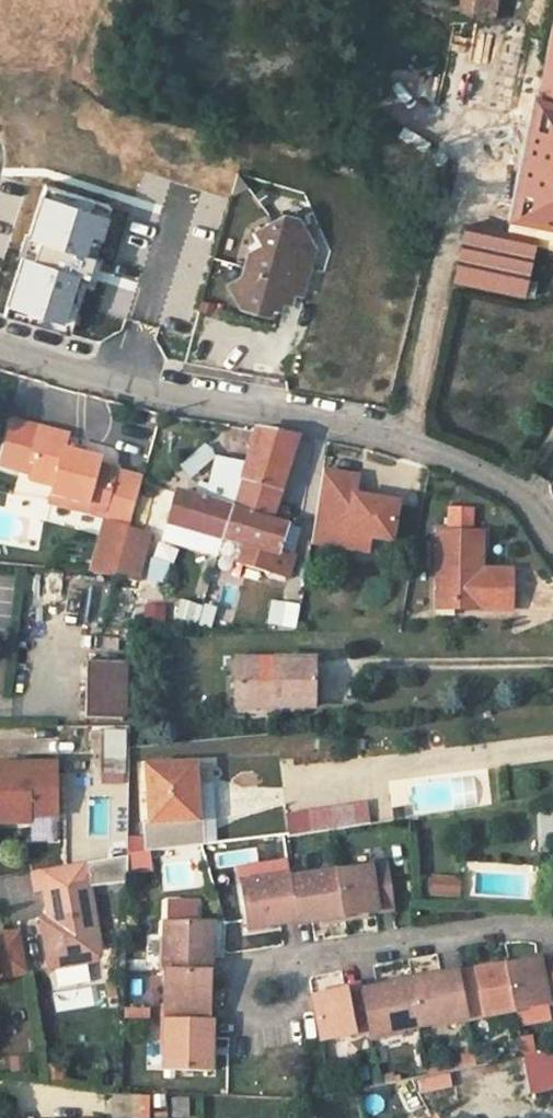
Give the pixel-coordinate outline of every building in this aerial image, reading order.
[(496,0),(452,0),(449,13),(491,21),(496,0)] [(550,32),(545,53),(515,194),(487,188),(483,209),(469,206),(454,280),(533,296),(537,280),(526,278),(535,239),(552,243),(552,17),(550,32)] [(550,32),(529,28),(524,48),(545,53),(550,32)] [(104,202),(41,184),(10,292),(4,315),(66,333),(104,202)] [(294,291),(297,282),(289,279),(295,258),(313,247),(315,246),(298,218),(284,214),(255,230),(263,244),(249,251),(243,275),(229,283),(241,304),(258,309),(260,302),(280,308),(283,300),(291,302),(294,291)] [(313,247),(295,258),(289,279),(297,282),(294,291),(302,293),(313,247)] [(13,421),(0,470),(0,472),(53,486),(51,494),(111,510),(108,518),(93,573),(116,575),(125,541),(129,527),(142,478),(116,472),(116,470),(99,465),(100,460),(82,455),(64,450),(66,444),(68,435),(13,421)] [(297,437),(256,429),(246,465),(231,510),(286,526),(289,516),(273,511),(297,437)] [(320,447),(319,445),(317,444),(317,440),(311,439),(309,448),(310,451),(312,452),(315,453),(317,452),(320,450),(320,447)] [(84,448),(66,444),(64,450),(82,455),(84,448)] [(175,468),(185,482),(212,461),(202,447),(175,468)] [(163,539),(216,555),(221,539),(231,510),(246,465),(217,458),(210,485),(199,483),(195,498),(177,493),(163,539)] [(357,477),(323,471),(311,542),(346,548),(348,535),(369,538),(391,542),(397,503),(354,496),(357,477)] [(111,510),(51,494),(49,502),(108,518),(111,510)] [(470,509),(449,508),(448,525),(470,525),(470,509)] [(286,526),(231,510),(221,539),(244,545),(238,564),(285,577),(291,558),(276,554),(286,526)] [(150,533),(129,527),(125,541),(146,547),(150,533)] [(448,531),(438,531),(437,602),(454,603),(454,608),(511,609),(512,570),(489,570),(489,581),(480,580),(480,570),(481,532),(470,532),(448,531)] [(369,538),(348,535),(346,548),(367,551),(369,538)] [(146,547),(125,541),(116,575),(136,582),(146,547)] [(51,552),(24,549),(22,560),(48,563),(51,552)] [(305,561),(291,558),(285,577),(299,581),(305,561)] [(489,570),(480,570),(480,580),(489,581),(489,570)] [(12,578),(0,578),(0,693),(11,693),(13,654),(7,653),(12,578)] [(196,604),(180,600),(176,618),(191,622),(196,604)] [(267,600),(261,625),(292,632),(297,607),(267,600)] [(164,607),(149,606),(148,626),(163,627),(164,607)] [(313,659),(237,658),(236,698),(274,698),(274,706),(312,706),(313,659)] [(124,719),(125,662),(86,662),(85,719),(124,719)] [(274,698),(236,698),(236,706),(274,706),(274,698)] [(124,730),(101,731),(100,756),(123,756),(124,730)] [(101,731),(91,731),(90,773),(100,773),(100,756),(101,731)] [(123,772),(123,756),(100,756),(100,773),(123,772)] [(55,764),(0,764),(0,822),(23,821),(23,815),(55,815),(55,764)] [(194,764),(146,767),(150,823),(143,824),(144,837),(127,838),(127,853),(149,850),(199,845),(197,819),(195,784),(194,764)] [(212,783),(195,784),(197,819),(214,818),(212,783)] [(365,805),(288,817),(291,835),(368,823),(365,805)] [(403,808),(393,809),(394,817),(404,816),(403,808)] [(214,818),(197,819),(199,845),(204,844),(214,818)] [(276,836),(261,838),(265,857),(279,854),(276,836)] [(149,850),(127,853),(127,867),(151,864),(149,850)] [(162,889),(202,886),(200,858),(160,861),(162,889)] [(85,862),(32,871),(36,890),(44,889),(49,918),(53,939),(45,940),(50,969),(97,960),(101,949),(85,862)] [(151,864),(127,867),(127,874),(152,869),(151,864)] [(386,864),(337,871),(344,917),(393,909),(386,864)] [(290,876),(288,876),(296,921),(311,919),(312,922),(344,917),(337,871),(290,878),(290,876)] [(288,876),(240,882),(247,929),(296,921),(288,876)] [(427,899),(458,897),(457,876),(426,878),(427,899)] [(197,903),(167,902),(167,923),(164,923),(164,955),(161,955),(160,972),(163,972),(210,973),(211,923),(196,923),(197,903)] [(49,918),(41,920),(45,940),(53,939),(49,918)] [(27,973),(19,931),(0,934),(0,977),(27,973)] [(506,965),(515,1010),(552,1003),(552,955),(506,965)] [(55,989),(87,979),(83,964),(50,974),(55,989)] [(506,965),(458,974),(467,1020),(475,1018),(515,1010),(506,965)] [(458,971),(409,981),(418,1027),(449,1020),(449,1023),(467,1020),(458,974),(458,971)] [(163,972),(160,972),(160,973),(163,973),(162,1021),(212,1022),(212,1021),(209,1021),(210,973),(163,972)] [(361,986),(371,1039),(387,1035),(387,1033),(418,1027),(409,981),(362,990),(361,986)] [(361,986),(312,996),(321,1041),(365,1033),(367,1040),(371,1039),(361,986)] [(85,989),(54,993),(56,1009),(87,1006),(85,989)] [(475,1018),(467,1020),(471,1043),(480,1042),(475,1018)] [(212,1022),(162,1021),(162,1038),(165,1038),(164,1070),(210,1071),(212,1022)] [(473,1052),(461,1054),(464,1068),(476,1066),(473,1052)] [(25,1056),(10,1058),(12,1071),(27,1069),(25,1056)] [(147,1096),(107,1098),(108,1117),(148,1117),(147,1096)] [(170,1117),(179,1117),(186,1117),(185,1097),(169,1098),(170,1117)]
